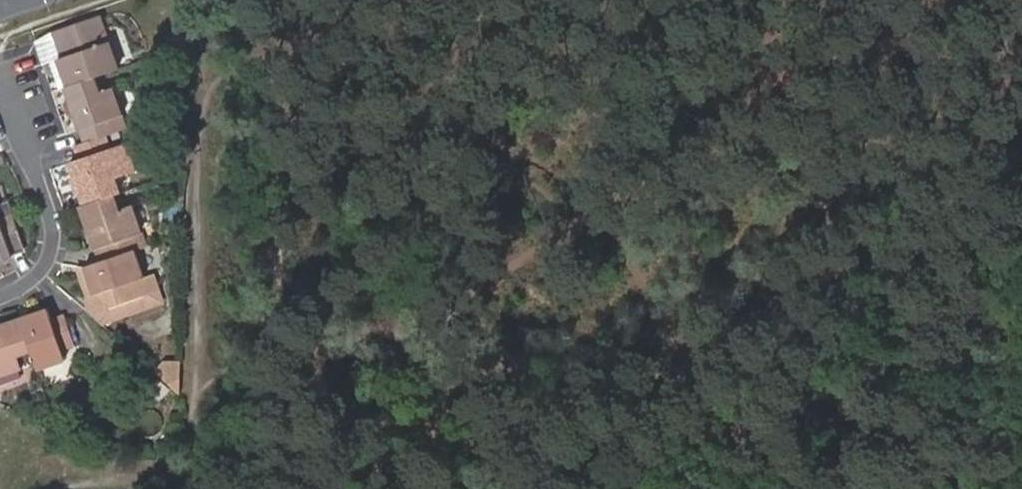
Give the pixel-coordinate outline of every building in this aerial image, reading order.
[(58,42),(99,28),(105,43),(108,42),(99,16),(54,32),(58,42)] [(79,160),(73,162),(85,206),(79,208),(93,248),(97,247),(102,260),(82,268),(92,296),(103,292),(107,306),(138,295),(133,282),(142,279),(133,250),(142,246),(130,208),(116,212),(111,196),(118,194),(113,180),(134,172),(124,144),(110,149),(106,136),(114,133),(110,120),(122,117),(113,90),(101,94),(95,78),(119,69),(110,41),(108,42),(105,43),(99,28),(58,42),(63,58),(58,59),(68,87),(62,88),(77,131),(80,130),(84,143),(75,147),(79,160)] [(58,42),(54,32),(36,41),(43,65),(51,62),(60,89),(62,88),(68,87),(58,59),(63,58),(58,42)] [(11,257),(9,250),(23,245),(13,217),(0,221),(0,261),(11,257)] [(92,296),(82,268),(75,267),(86,298),(83,311),(95,322),(158,300),(150,276),(142,279),(146,292),(138,295),(107,306),(103,292),(92,296)] [(146,292),(142,279),(133,282),(138,295),(146,292)] [(11,370),(18,368),(14,356),(30,351),(36,370),(63,360),(60,350),(73,345),(65,322),(62,316),(49,321),(45,310),(0,326),(0,374),(11,370)] [(180,395),(180,365),(166,364),(157,375),(180,395)]
